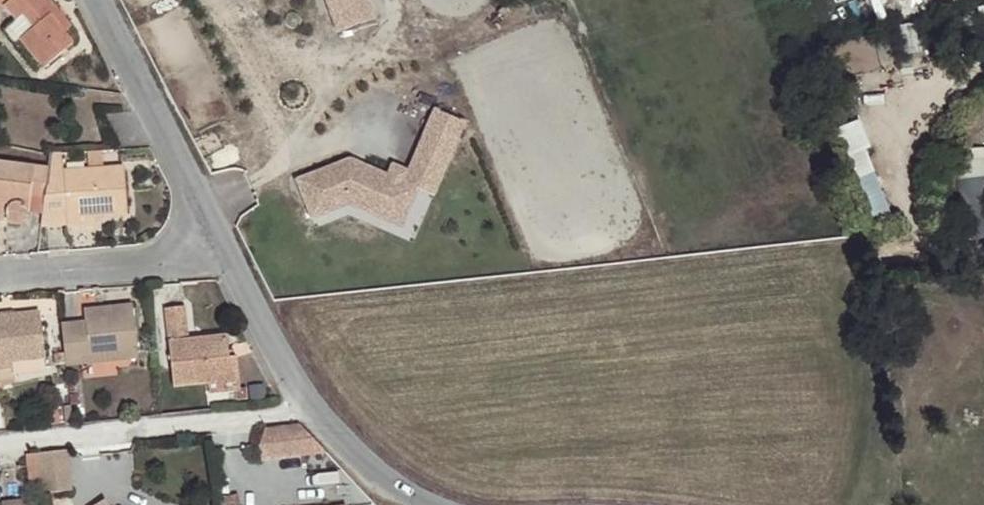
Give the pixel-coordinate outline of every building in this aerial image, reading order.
[(7,6),(17,18),(23,13),(34,26),(20,37),(44,66),(73,43),(64,33),(50,14),(58,8),(51,0),(0,0),(0,5),(7,6)] [(334,34),(371,21),(364,0),(323,0),(334,34)] [(50,14),(64,33),(72,26),(58,8),(50,14)] [(348,162),(294,181),(314,238),(352,224),(416,250),(464,128),(427,113),(399,182),(348,162)] [(841,130),(884,214),(899,206),(857,122),(841,130)] [(43,214),(42,224),(70,222),(69,213),(91,213),(129,211),(125,168),(64,171),(63,152),(50,153),(49,167),(43,214)] [(43,214),(49,167),(0,162),(0,201),(8,202),(7,206),(8,211),(8,214),(10,217),(13,220),(17,220),(23,219),(26,217),(27,211),(43,214)] [(8,214),(8,211),(7,206),(8,202),(0,201),(0,213),(8,214)] [(91,226),(91,213),(69,213),(70,222),(70,227),(91,226)] [(85,323),(62,326),(65,363),(137,355),(132,307),(84,312),(85,323)] [(207,383),(240,380),(237,357),(228,358),(226,335),(189,339),(186,307),(167,309),(175,386),(207,383)] [(12,368),(13,374),(44,371),(43,357),(46,357),(42,314),(0,319),(0,369),(12,368)] [(240,390),(240,380),(207,383),(208,393),(240,390)] [(316,452),(299,429),(265,433),(268,452),(283,456),(316,452)] [(70,450),(40,453),(44,484),(45,494),(75,491),(70,450)] [(44,484),(40,453),(29,455),(32,485),(44,484)]
